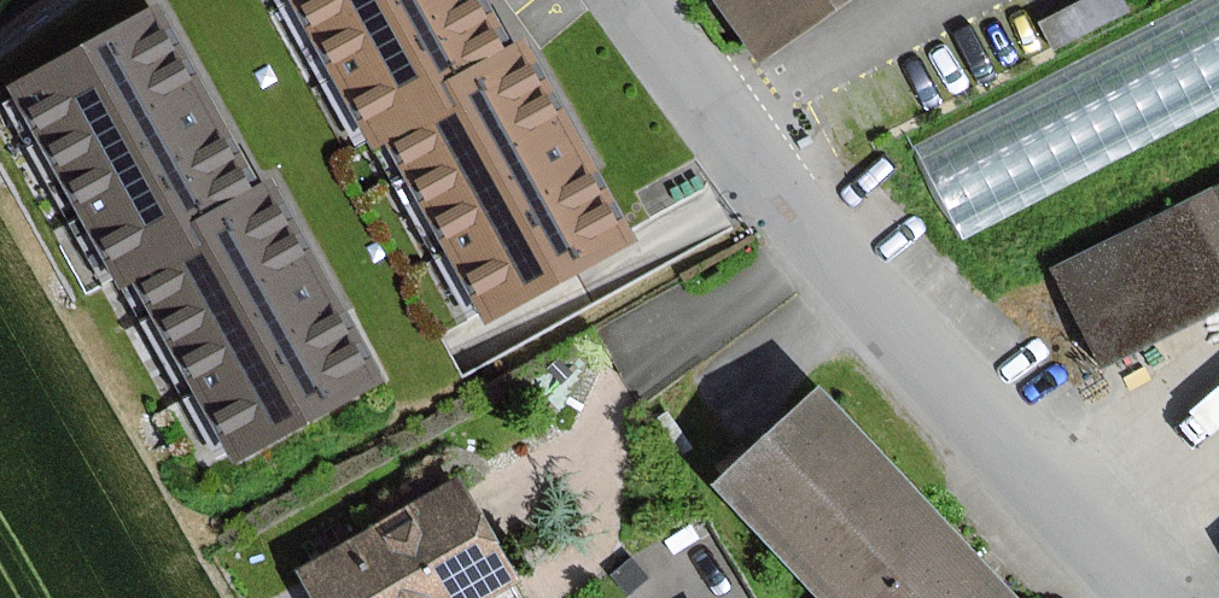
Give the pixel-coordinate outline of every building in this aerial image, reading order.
[(374,148),(390,139),(456,104),(445,83),(505,51),(477,0),(294,0),(374,148)] [(761,63),(849,0),(716,0),(761,63)] [(912,113),(954,209),(1218,95),(1218,0),(1176,0),(912,113)] [(13,88),(123,285),(136,278),(201,242),(190,223),(255,187),(156,9),(13,88)] [(630,240),(523,41),(505,51),(445,83),(456,104),(390,139),(486,318),(630,240)] [(190,223),(201,242),(136,278),(238,460),(380,381),(268,180),(255,187),(190,223)] [(1048,260),(1098,370),(1218,314),(1218,182),(1048,260)] [(820,398),(727,485),(833,597),(1009,597),(820,398)] [(458,483),(300,576),(313,597),(487,597),(516,582),(458,483)]
